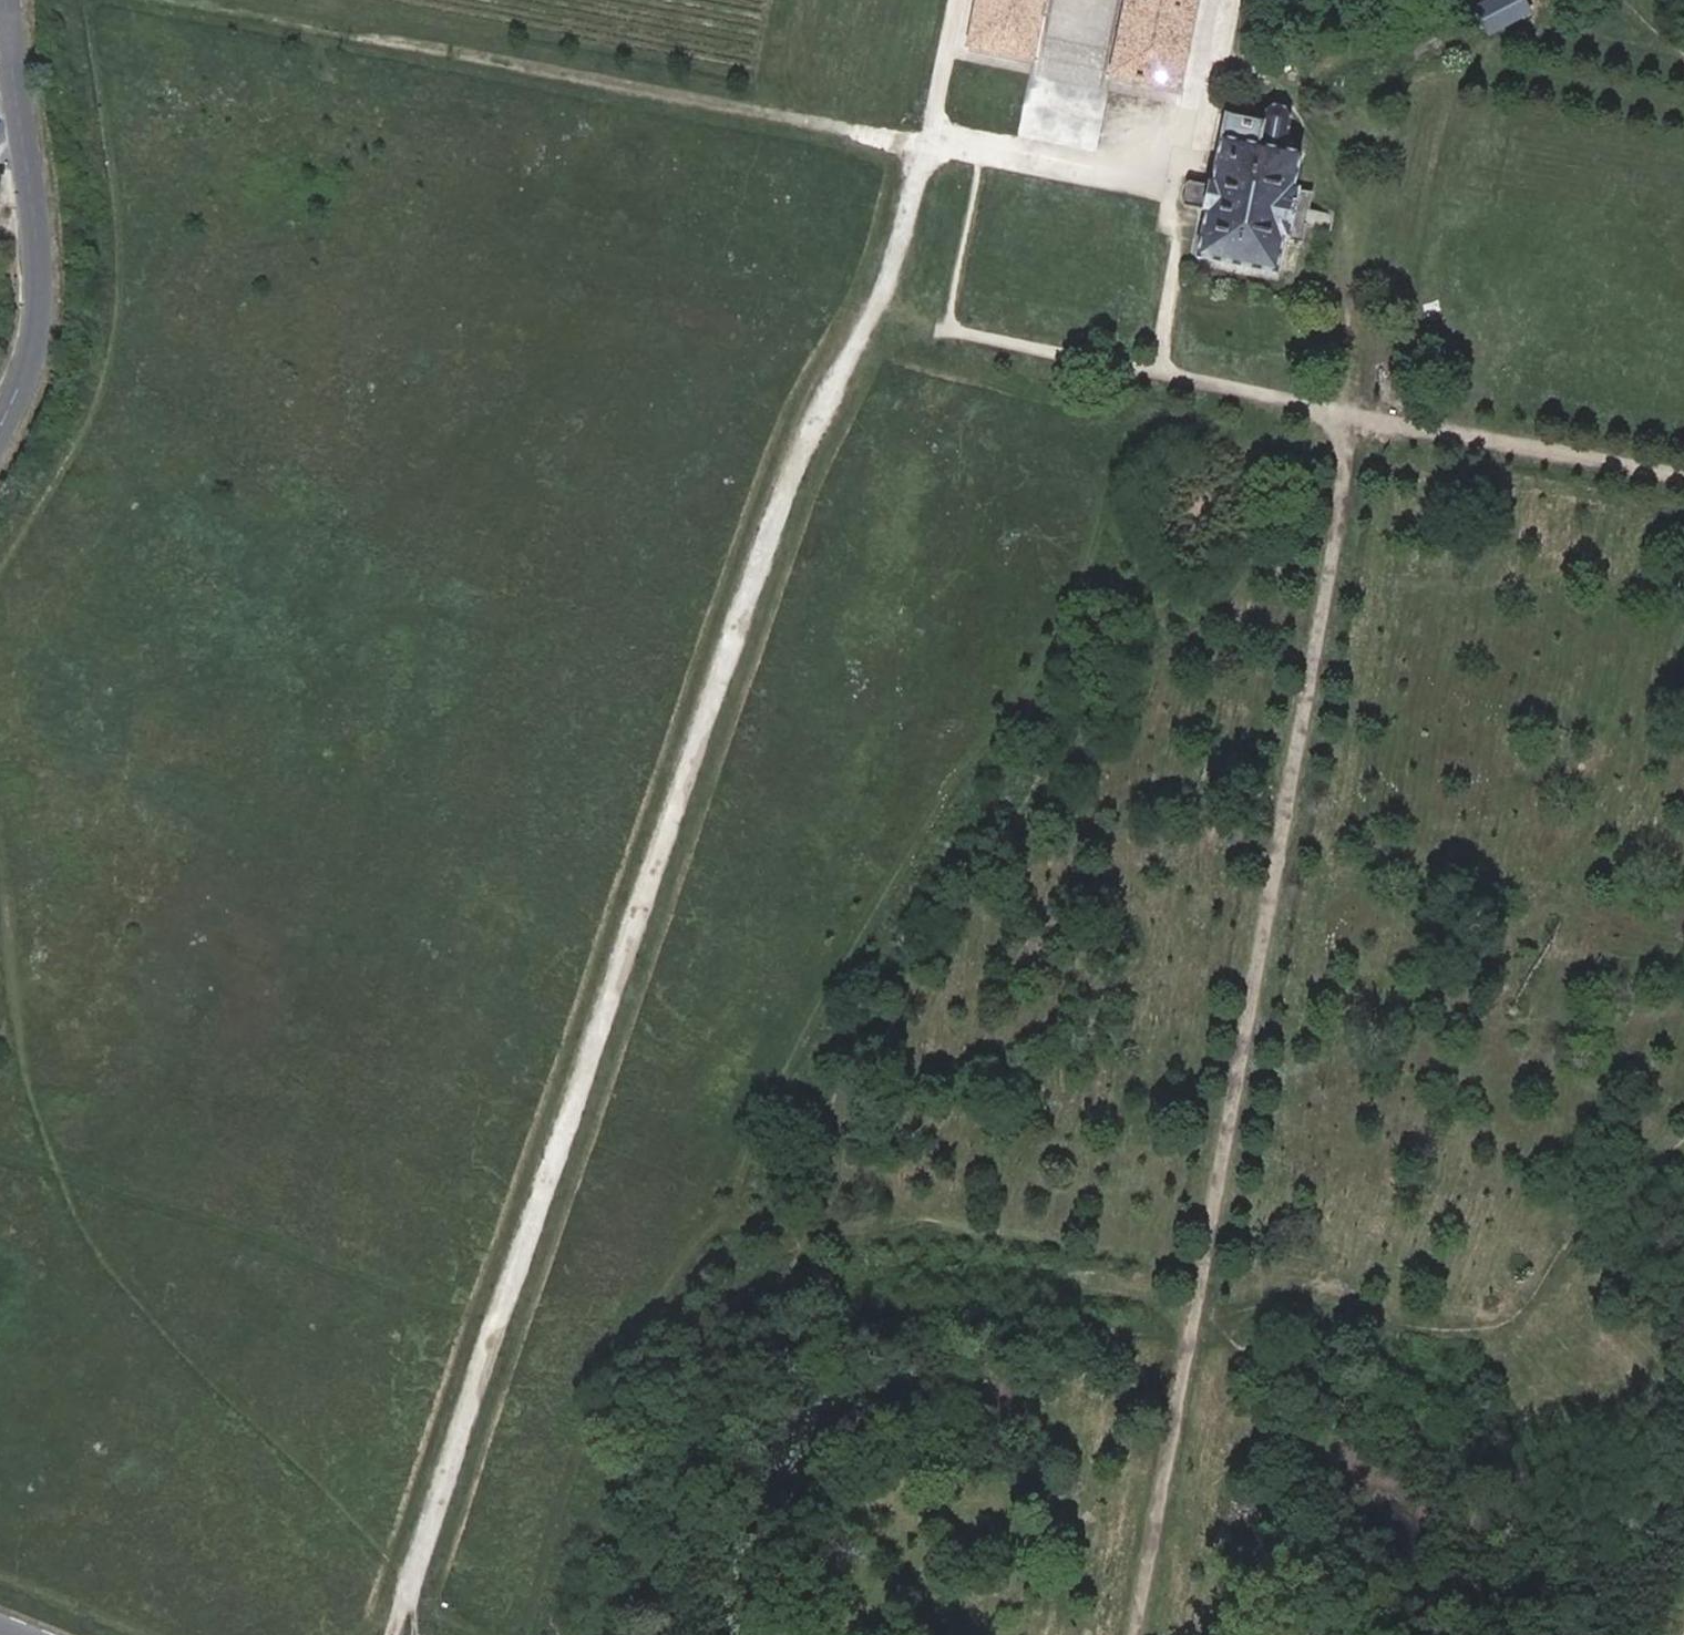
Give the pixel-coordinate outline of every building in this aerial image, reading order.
[(971,47),(1040,59),(1049,11),(1041,10),(1043,0),(981,0),(971,47)] [(1183,90),(1202,0),(1131,0),(1115,75),(1183,90)] [(1490,35),(1532,12),(1525,0),(1481,0),(1473,5),(1490,35)] [(1263,116),(1228,110),(1214,183),(1188,178),(1183,206),(1209,211),(1200,259),(1282,274),(1289,237),(1311,240),(1320,187),(1299,184),(1305,144),(1295,142),(1300,116),(1293,102),(1273,98),(1266,101),(1263,116)]
